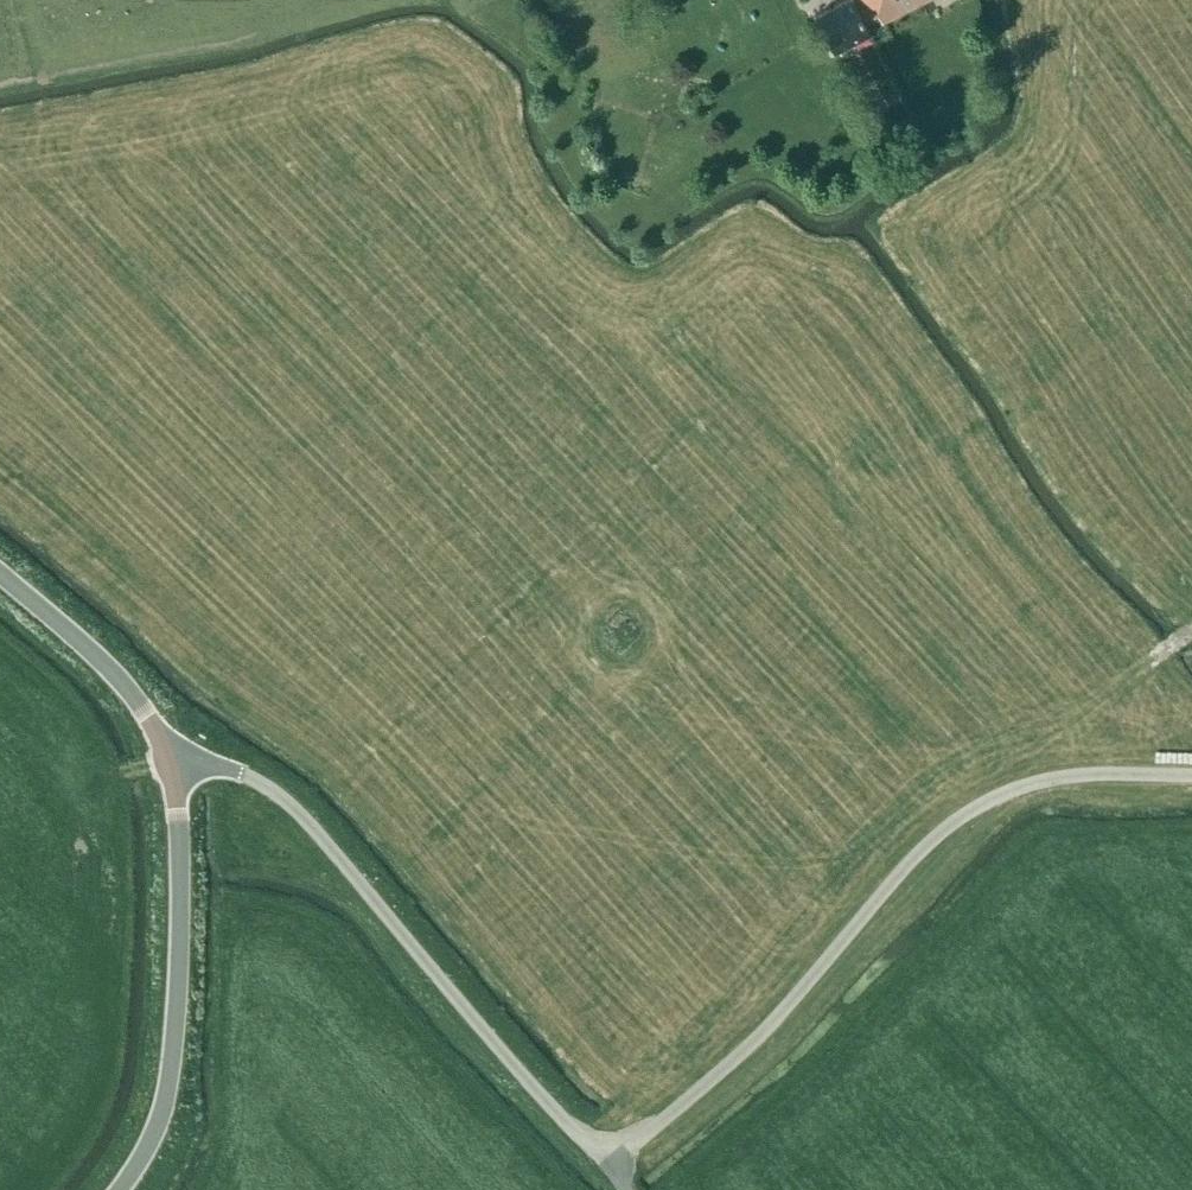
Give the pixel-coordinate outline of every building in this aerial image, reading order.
[(817,14),(835,49),(871,30),(866,21),(880,14),(883,18),(916,0),(843,0),(817,14)]
